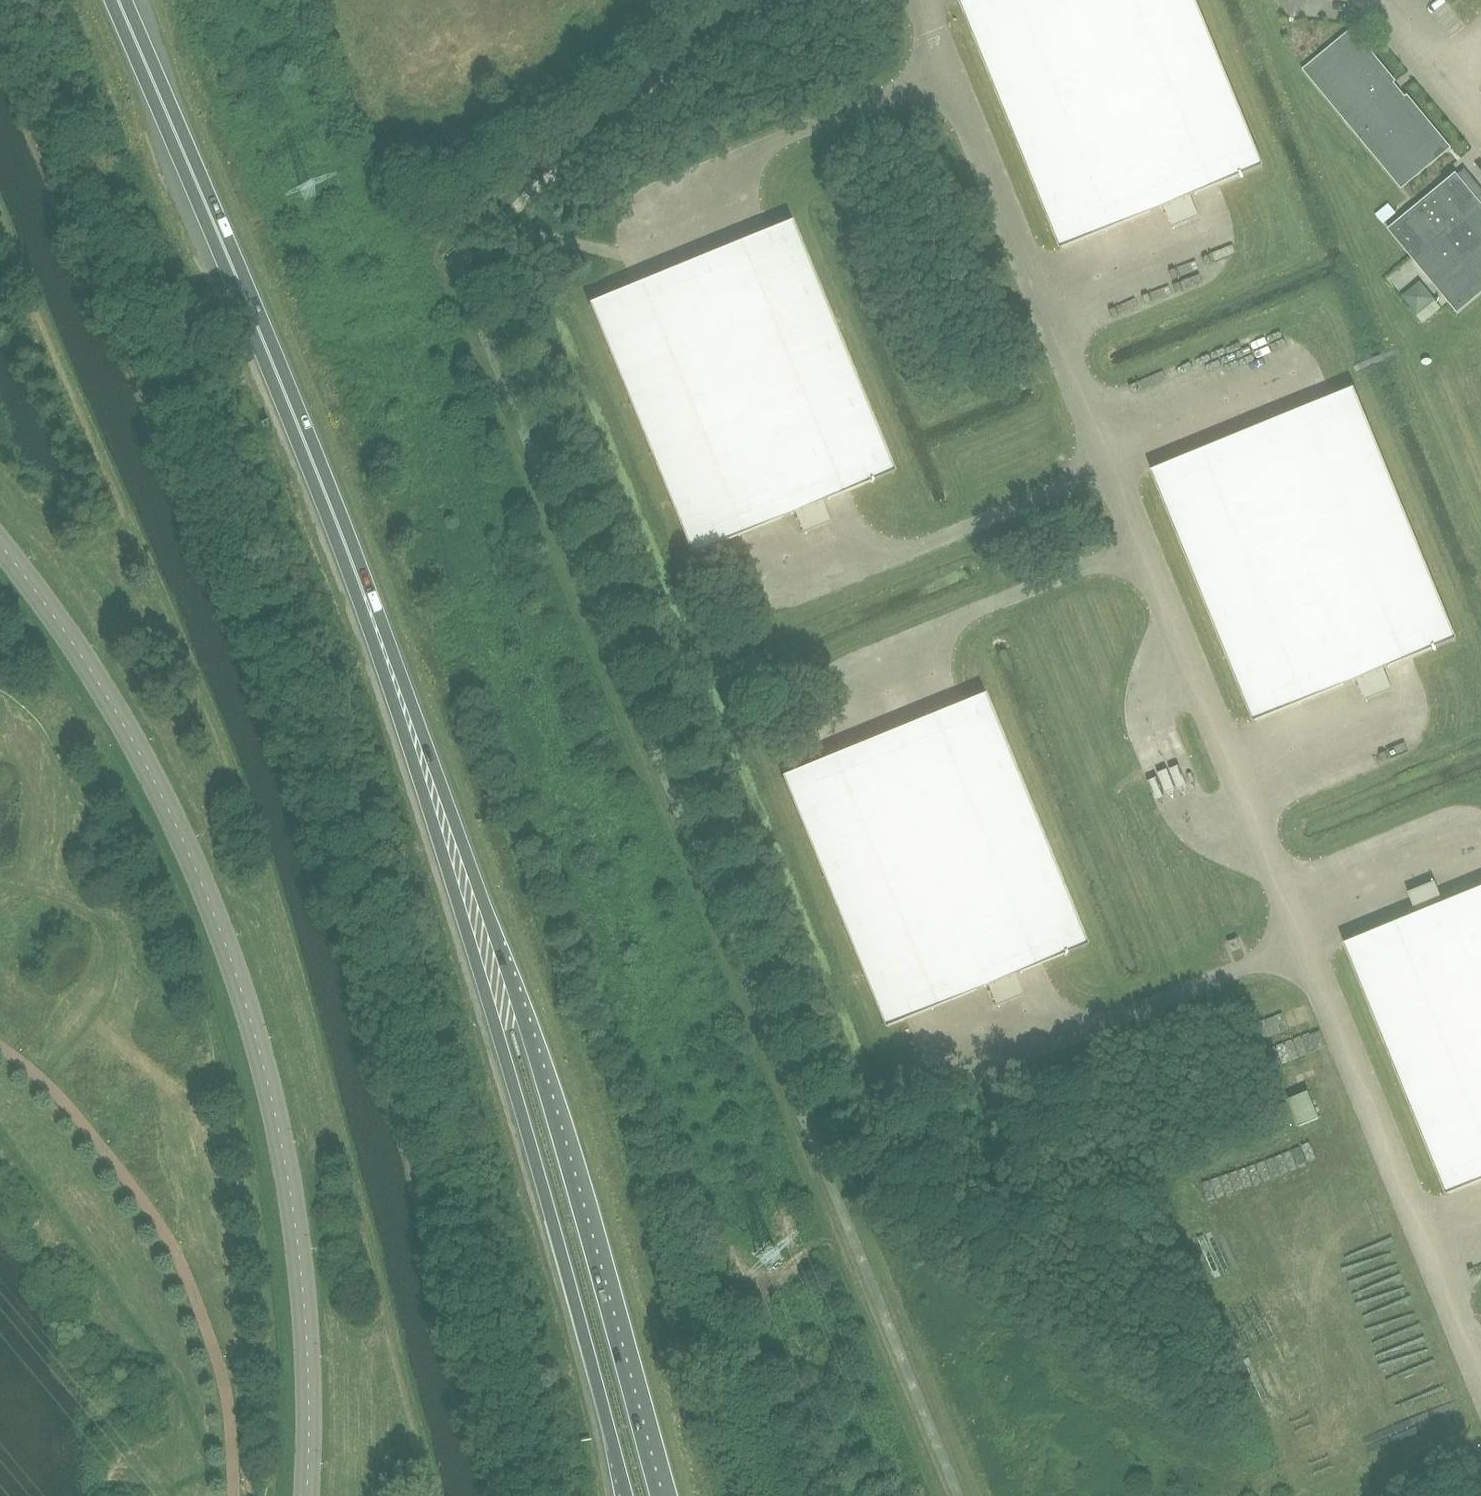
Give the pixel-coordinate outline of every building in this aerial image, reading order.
[(1264,166),(1197,0),(961,0),(1062,249),(1165,206),(1173,225),(1200,214),(1192,195),(1208,189),(1264,166)] [(1403,185),(1448,147),(1406,96),(1403,99),(1391,85),(1394,82),(1352,32),(1307,70),(1403,185)] [(1480,290),(1480,187),(1466,169),(1392,229),(1458,309),(1480,290)] [(791,221),(769,230),(722,249),(633,285),(589,303),(692,554),(714,545),(761,525),(794,513),(803,533),(830,522),(821,501),(849,490),(894,472),(791,221)] [(1152,472),(1254,721),(1254,722),(1326,692),(1357,680),(1366,700),(1393,689),(1384,669),(1412,658),(1457,640),(1354,389),(1316,404),(1152,471),(1152,472)] [(1015,974),(1087,945),(985,693),(929,716),(783,775),(885,1027),(946,1001),(988,985),(995,1004),(1022,993),(1015,974)] [(1480,1182),(1480,888),(1444,903),(1437,885),(1410,896),(1417,914),(1345,944),(1448,1195),(1480,1182)] [(1241,948),(1238,938),(1228,942),(1232,951),(1241,948)] [(1316,1090),(1299,1097),(1312,1126),(1329,1118),(1316,1090)]
